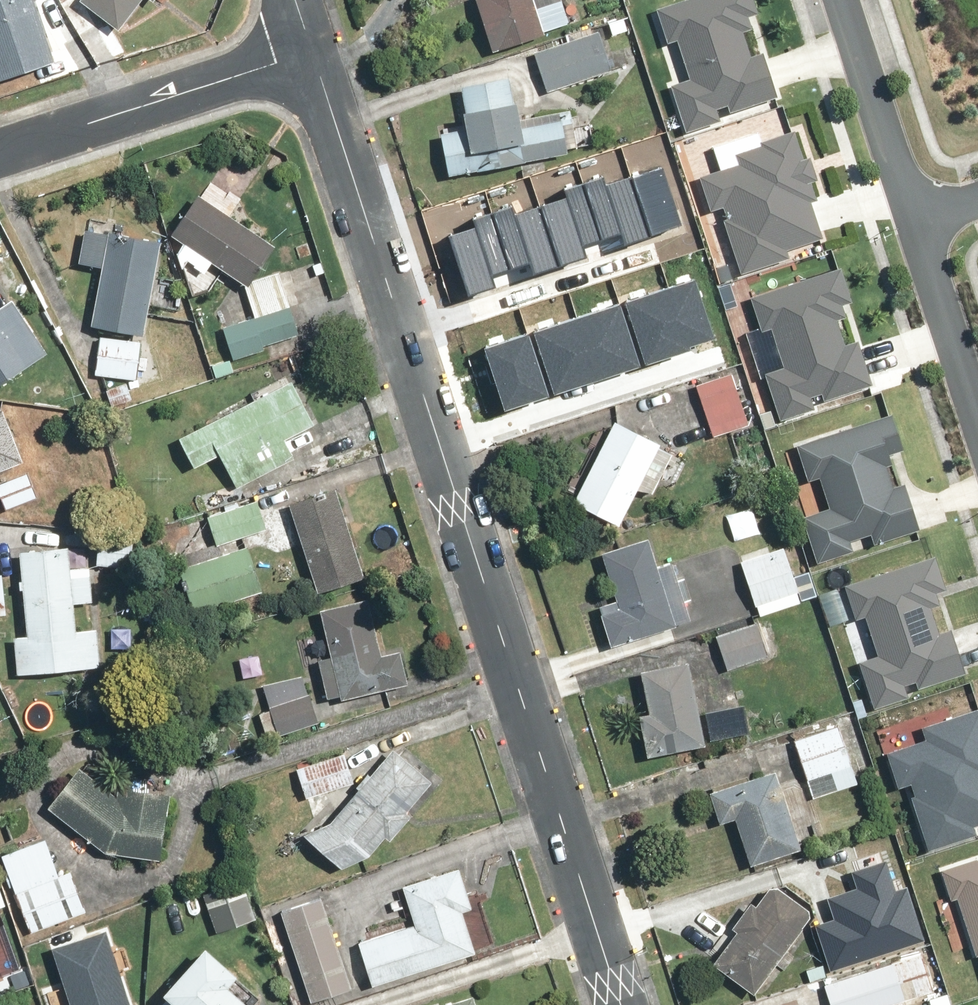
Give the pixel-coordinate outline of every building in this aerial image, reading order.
[(1,85),(62,64),(40,0),(0,0),(0,82),(1,85)] [(49,13),(69,48),(103,28),(86,0),(74,0),(49,13)] [(88,2),(125,31),(149,0),(89,0),(88,2)] [(485,52),(539,34),(538,32),(565,23),(558,0),(468,0),(485,52)] [(650,11),(674,85),(665,88),(680,133),(773,102),(756,50),(742,54),(734,31),(745,28),(741,16),(750,13),(746,0),(684,0),(650,11)] [(620,19),(605,24),(609,36),(624,31),(620,19)] [(593,32),(530,53),(543,91),(606,71),(593,32)] [(433,133),(442,176),(561,153),(560,149),(571,147),(564,110),(510,120),(502,77),(455,86),(459,109),(451,111),(455,129),(433,133)] [(704,208),(714,205),(735,273),(784,258),(817,248),(802,201),(813,197),(794,132),(733,151),(736,163),(694,175),(704,208)] [(660,139),(617,153),(633,203),(676,189),(660,139)] [(206,192),(178,234),(255,286),(283,244),(206,192)] [(498,244),(482,274),(526,297),(545,260),(573,275),(591,241),(563,227),(569,214),(525,192),(505,198),(485,237),(498,244)] [(170,241),(90,225),(83,262),(108,267),(97,324),(151,334),(170,241)] [(835,270),(745,296),(768,374),(760,376),(773,421),(869,392),(853,339),(838,344),(830,316),(838,314),(835,301),(844,299),(835,270)] [(700,283),(683,288),(691,313),(689,314),(695,335),(714,329),(700,283)] [(235,358),(215,364),(220,380),(251,370),(246,355),(303,334),(285,284),(251,296),(259,318),(225,330),(235,358)] [(52,354),(18,300),(0,311),(0,387),(52,354)] [(551,303),(498,321),(529,412),(582,395),(551,303)] [(676,333),(597,361),(611,399),(690,371),(676,333)] [(148,344),(102,340),(99,376),(145,379),(148,344)] [(726,372),(691,384),(709,438),(744,426),(726,372)] [(299,380),(185,437),(201,468),(226,456),(241,485),(299,456),(290,439),(321,424),(299,380)] [(30,461),(10,409),(0,412),(0,473),(30,461)] [(806,514),(819,555),(853,545),(851,536),(870,531),(873,540),(921,526),(905,475),(894,479),(888,460),(892,459),(889,447),(901,443),(891,412),(798,440),(809,473),(820,470),(831,506),(806,514)] [(666,450),(606,421),(567,503),(613,525),(630,490),(646,492),(666,450)] [(32,473),(0,487),(11,511),(43,498),(32,473)] [(345,487),(295,503),(323,592),(373,576),(345,487)] [(262,500),(213,517),(222,545),(272,528),(262,500)] [(138,535),(104,533),(103,567),(137,568),(138,535)] [(668,625),(642,539),(595,554),(610,601),(591,607),(603,645),(668,625)] [(200,614),(269,591),(253,544),(184,567),(200,614)] [(75,546),(26,550),(35,637),(18,639),(22,673),(105,665),(102,629),(83,631),(80,603),(99,601),(96,567),(77,569),(75,546)] [(779,549),(736,562),(750,606),(808,588),(799,561),(784,566),(779,549)] [(856,656),(874,705),(911,693),(907,680),(915,677),(917,683),(965,667),(950,625),(940,628),(930,599),(937,596),(934,587),(943,583),(933,554),(843,585),(853,614),(865,611),(878,648),(856,656)] [(0,574),(0,617),(13,616),(11,573),(0,574)] [(377,599),(329,610),(339,655),(323,659),(331,697),(348,693),(349,699),(417,684),(409,650),(389,654),(377,599)] [(755,623),(712,637),(723,671),(766,657),(755,623)] [(697,745),(680,662),(633,672),(641,712),(631,714),(640,757),(697,745)] [(260,711),(271,739),(332,715),(315,672),(271,689),(277,705),(260,711)] [(740,706),(700,712),(705,741),(744,735),(740,706)] [(900,788),(922,854),(975,836),(972,825),(977,823),(977,708),(917,728),(922,741),(875,757),(887,793),(900,788)] [(838,728),(790,742),(809,798),(855,785),(838,728)] [(439,781),(400,749),(340,820),(310,835),(345,868),(377,855),(392,836),(397,840),(418,815),(413,811),(439,781)] [(352,755),(301,769),(309,798),(361,784),(352,755)] [(86,765),(53,807),(113,853),(168,860),(177,793),(125,786),(123,794),(86,765)] [(794,850),(769,771),(704,792),(714,823),(730,818),(745,865),(794,850)] [(64,876),(53,842),(8,857),(33,932),(91,912),(77,872),(64,876)] [(818,917),(833,964),(924,935),(906,880),(896,883),(886,853),(852,864),(858,882),(831,891),(837,911),(818,917)] [(941,865),(950,893),(960,890),(977,947),(977,854),(941,865)] [(421,924),(364,942),(378,986),(483,952),(469,911),(478,908),(465,867),(409,886),(421,924)] [(249,881),(204,895),(217,934),(262,920),(249,881)] [(747,994),(805,911),(764,883),(748,905),(741,900),(723,925),(730,930),(706,965),(747,994)] [(329,897),(287,911),(317,1003),(360,989),(329,897)] [(112,923),(54,941),(74,1004),(138,1004),(112,923)] [(175,992),(190,1004),(263,1004),(241,986),(251,975),(216,945),(175,992)] [(820,985),(827,1004),(885,1004),(931,990),(919,952),(820,985)] [(451,1004),(483,1004),(480,996),(451,1004)]
